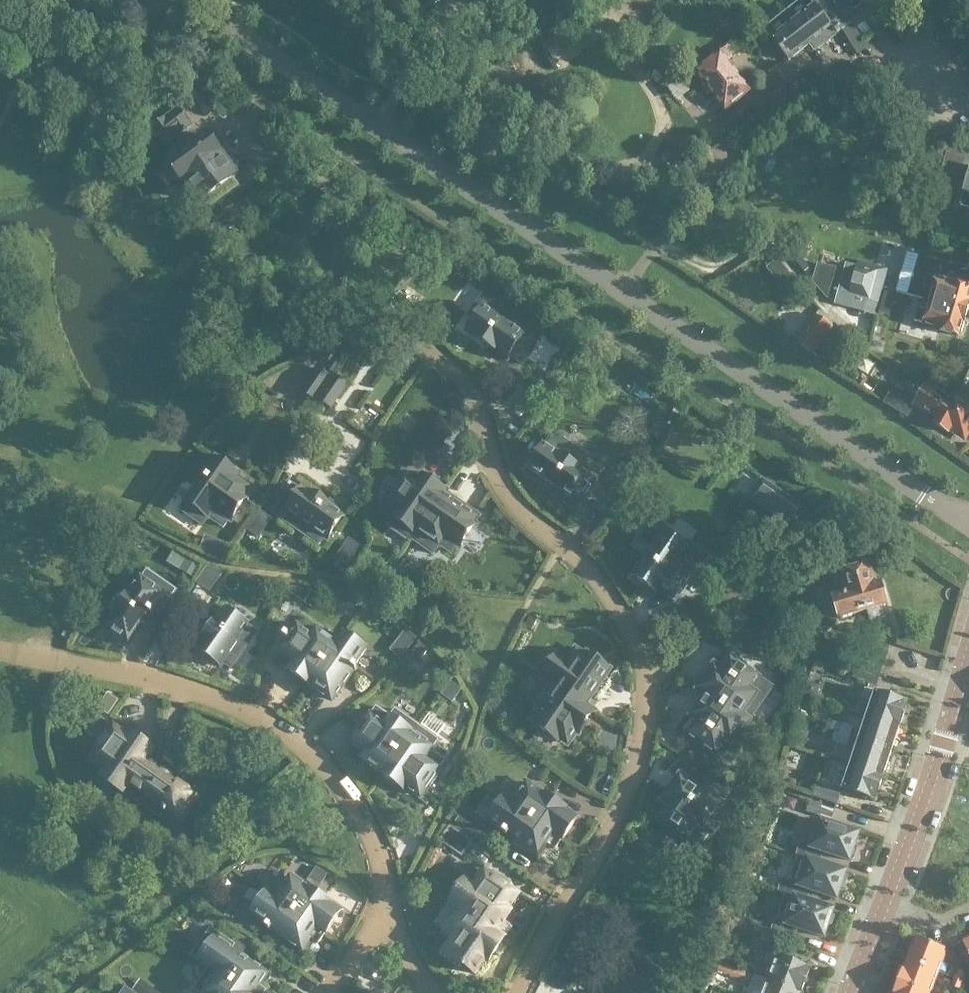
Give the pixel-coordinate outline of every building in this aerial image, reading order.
[(848,0),(801,0),(764,29),(788,61),(810,44),(815,50),(851,22),(846,16),(855,9),(848,0)] [(750,90),(721,52),(695,72),(725,110),(750,90)] [(780,88),(797,71),(783,58),(767,75),(780,88)] [(785,104),(782,99),(777,93),(766,100),(770,106),(772,105),(775,110),(785,104)] [(150,129),(163,146),(192,125),(179,107),(150,129)] [(168,168),(167,174),(173,183),(179,184),(182,182),(183,183),(186,181),(202,202),(238,176),(237,175),(240,174),(240,168),(235,161),(230,159),(227,161),(225,157),(209,135),(169,163),(171,166),(168,168)] [(948,147),(941,171),(959,176),(960,174),(968,176),(964,190),(963,190),(959,206),(968,209),(968,152),(948,147)] [(920,258),(909,295),(924,299),(967,312),(968,305),(968,302),(968,299),(968,272),(968,271),(968,268),(961,266),(960,269),(920,258)] [(792,277),(777,260),(767,268),(782,286),(792,277)] [(810,286),(830,292),(838,267),(818,260),(810,286)] [(875,315),(876,311),(887,270),(846,260),(835,304),(846,307),(849,294),(869,300),(866,313),(875,315)] [(473,319),(465,329),(472,334),(471,334),(496,352),(497,351),(507,359),(509,356),(522,365),(536,345),(533,343),(540,333),(528,325),(529,324),(483,291),(466,314),(473,319)] [(964,321),(967,312),(924,299),(921,310),(918,309),(914,321),(922,323),(922,324),(939,329),(939,330),(958,335),(959,332),(962,331),(963,326),(962,324),(963,321),(964,321)] [(831,328),(815,317),(797,343),(813,354),(831,328)] [(878,384),(886,370),(861,355),(857,362),(865,367),(861,373),(878,384)] [(318,368),(301,392),(315,402),(332,377),(318,368)] [(537,380),(520,404),(531,412),(548,388),(537,380)] [(954,397),(952,400),(926,385),(913,407),(935,421),(933,424),(948,433),(952,427),(961,433),(965,431),(968,425),(968,406),(954,397)] [(884,404),(908,414),(914,401),(890,390),(884,404)] [(553,433),(528,469),(579,504),(599,475),(585,465),(590,458),(553,433)] [(180,509),(203,524),(208,516),(223,527),(228,519),(230,520),(246,497),(244,496),(251,487),(236,477),(238,474),(215,458),(180,509)] [(623,461),(609,481),(623,491),(636,471),(623,461)] [(410,541),(412,539),(444,493),(445,491),(422,476),(417,483),(404,473),(381,506),(394,515),(388,525),(410,541)] [(762,478),(744,504),(789,536),(807,510),(762,478)] [(284,521),(319,545),(324,536),(327,538),(343,515),(305,490),(303,493),(292,486),(279,505),(290,513),(284,521)] [(433,554),(439,545),(451,553),(457,545),(458,546),(474,524),(472,522),(477,516),(444,493),(412,539),(433,554)] [(250,528),(260,535),(272,516),(262,510),(250,528)] [(677,601),(710,557),(660,521),(647,539),(660,548),(639,577),(661,593),(663,591),(677,601)] [(202,544),(220,553),(225,542),(206,534),(202,544)] [(348,562),(359,543),(349,538),(338,556),(348,562)] [(212,591),(223,572),(208,563),(197,582),(212,591)] [(876,587),(870,567),(828,579),(840,619),(867,611),(870,621),(886,616),(883,606),(886,605),(880,586),(876,587)] [(141,578),(106,629),(129,644),(155,607),(161,612),(176,591),(146,570),(141,578)] [(290,587),(287,591),(304,603),(311,591),(290,587)] [(231,668),(256,631),(225,610),(197,650),(220,666),(222,662),(231,668)] [(287,670),(309,684),(337,643),(316,629),(311,635),(298,626),(278,653),(292,662),(287,670)] [(406,629),(389,651),(401,659),(417,638),(406,629)] [(343,634),(337,643),(309,684),(332,700),(366,650),(343,634)] [(412,653),(420,659),(427,649),(420,643),(412,653)] [(859,657),(883,665),(887,654),(874,650),(863,646),(859,657)] [(587,704),(611,669),(589,653),(588,655),(579,648),(570,660),(561,654),(545,676),(546,677),(546,676),(586,704),(587,704)] [(881,672),(883,665),(859,657),(859,659),(856,668),(880,676),(881,672)] [(717,669),(711,679),(709,678),(700,691),(708,696),(748,724),(749,723),(764,702),(757,697),(766,684),(733,660),(723,673),(717,669)] [(876,686),(880,676),(856,668),(852,679),(856,680),(876,686)] [(539,705),(530,718),(560,740),(562,738),(569,743),(577,731),(579,733),(595,710),(587,704),(586,704),(546,676),(546,677),(530,699),(539,705)] [(809,682),(805,694),(817,698),(821,686),(809,682)] [(867,716),(899,728),(908,703),(875,692),(865,689),(863,698),(872,701),(867,716)] [(734,746),(741,751),(757,729),(749,723),(748,724),(708,696),(699,708),(701,709),(694,718),(700,722),(690,736),(724,760),(734,746)] [(376,707),(351,742),(365,752),(360,759),(381,774),(382,775),(417,724),(395,709),(390,716),(376,707)] [(797,710),(794,718),(804,722),(807,713),(797,710)] [(867,716),(859,740),(892,751),(899,728),(867,716)] [(417,724),(382,775),(404,790),(406,786),(420,796),(445,760),(431,751),(439,740),(417,725),(418,725),(417,724)] [(841,734),(849,737),(852,728),(844,725),(841,734)] [(101,777),(123,793),(145,762),(153,750),(130,734),(128,737),(114,727),(91,758),(106,769),(101,777)] [(841,734),(837,744),(846,747),(849,737),(841,734)] [(850,764),(883,775),(892,751),(859,740),(850,764)] [(165,810),(177,818),(193,796),(145,762),(123,793),(160,817),(165,810)] [(875,800),(883,775),(850,764),(845,779),(836,776),(833,785),(843,788),(842,789),(875,800)] [(712,836),(728,814),(720,808),(728,796),(695,772),(687,783),(679,778),(670,791),(671,792),(665,802),(670,806),(660,819),(694,844),(704,830),(712,836)] [(527,783),(512,805),(562,840),(577,818),(527,783)] [(812,796),(836,804),(840,794),(816,786),(812,796)] [(504,799),(488,821),(538,856),(546,845),(554,851),(562,840),(512,805),(504,799)] [(810,803),(807,813),(831,821),(834,811),(810,803)] [(735,816),(747,825),(754,815),(742,806),(735,816)] [(485,827),(462,811),(454,822),(477,838),(485,827)] [(798,857),(819,864),(823,852),(849,861),(850,858),(854,859),(858,848),(854,847),(858,834),(811,819),(803,844),(801,843),(796,856),(798,857)] [(461,857),(472,842),(449,825),(438,841),(461,857)] [(786,895),(807,902),(811,891),(837,899),(840,887),(844,888),(848,877),(844,876),(845,872),(819,864),(798,857),(790,882),(782,880),(778,892),(786,895)] [(517,894),(485,871),(474,886),(466,881),(450,903),(460,910),(503,939),(511,927),(502,920),(509,910),(506,908),(517,894)] [(290,877),(276,898),(326,933),(341,912),(290,877)] [(268,892),(252,915),(302,950),(309,939),(318,945),(326,933),(276,898),(268,892)] [(807,902),(786,895),(777,920),(775,920),(771,932),(794,941),(798,929),(824,937),(828,926),(832,925),(835,917),(832,913),(833,911),(807,902)] [(503,939),(460,910),(446,931),(454,937),(443,952),(475,974),(486,959),(488,960),(503,939)] [(231,922),(242,930),(249,920),(237,912),(231,922)] [(191,956),(208,968),(244,992),(264,992),(266,991),(257,985),(265,974),(239,956),(248,943),(240,937),(234,945),(211,928),(191,956)] [(775,936),(763,931),(760,939),(772,943),(775,936)] [(911,951),(908,961),(937,972),(945,950),(933,945),(933,944),(929,943),(916,938),(915,941),(913,942),(910,949),(911,951)] [(768,981),(800,992),(801,992),(810,969),(778,956),(777,957),(768,953),(765,962),(774,966),(768,981)] [(750,974),(722,963),(717,961),(714,970),(747,983),(750,974)] [(899,983),(926,992),(929,992),(937,972),(908,961),(904,970),(901,972),(899,978),(900,980),(899,983)] [(208,968),(193,989),(199,992),(244,992),(208,968)] [(957,971),(954,979),(962,983),(966,974),(957,971)] [(962,983),(954,979),(951,987),(959,991),(962,983)] [(140,980),(133,990),(136,992),(160,992),(140,980)] [(768,981),(763,992),(800,992),(768,981)] [(899,983),(898,985),(896,986),(893,992),(894,992),(926,992),(899,983)]
